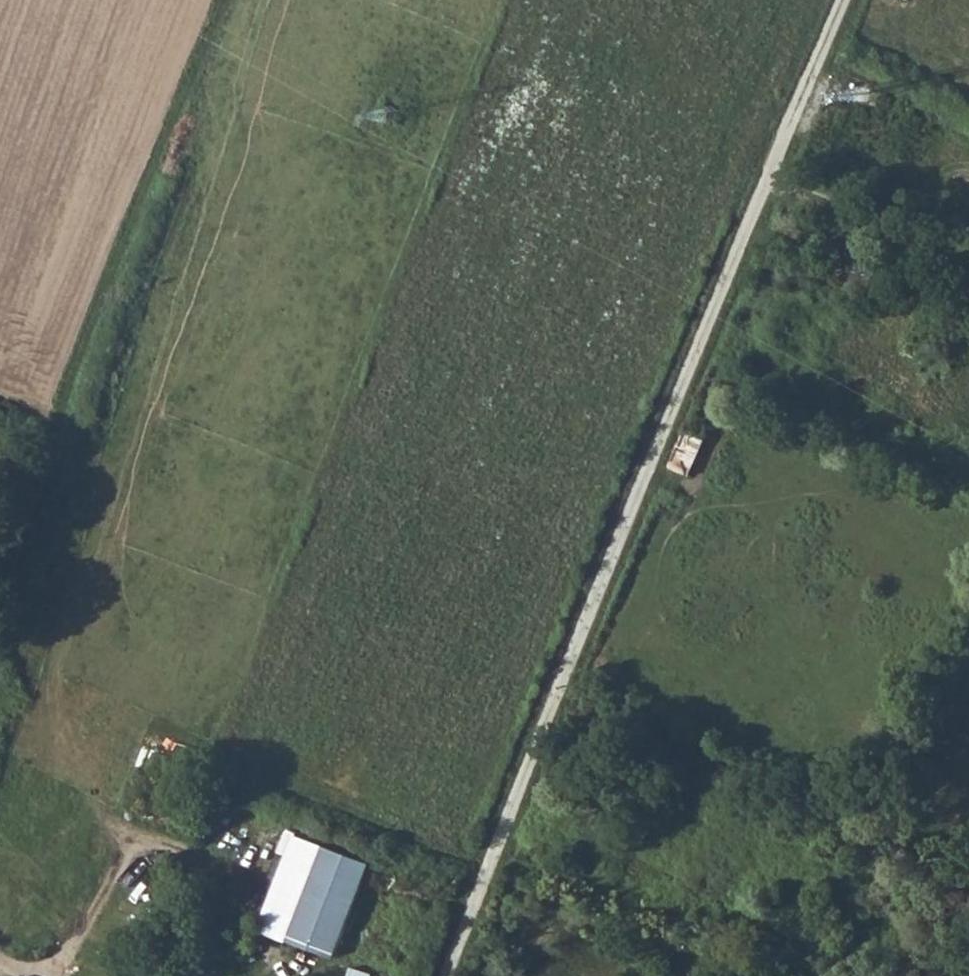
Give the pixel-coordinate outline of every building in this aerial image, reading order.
[(673,465),(693,473),(708,437),(687,428),(673,465)] [(335,955),(369,865),(292,836),(256,928),(335,955)]
